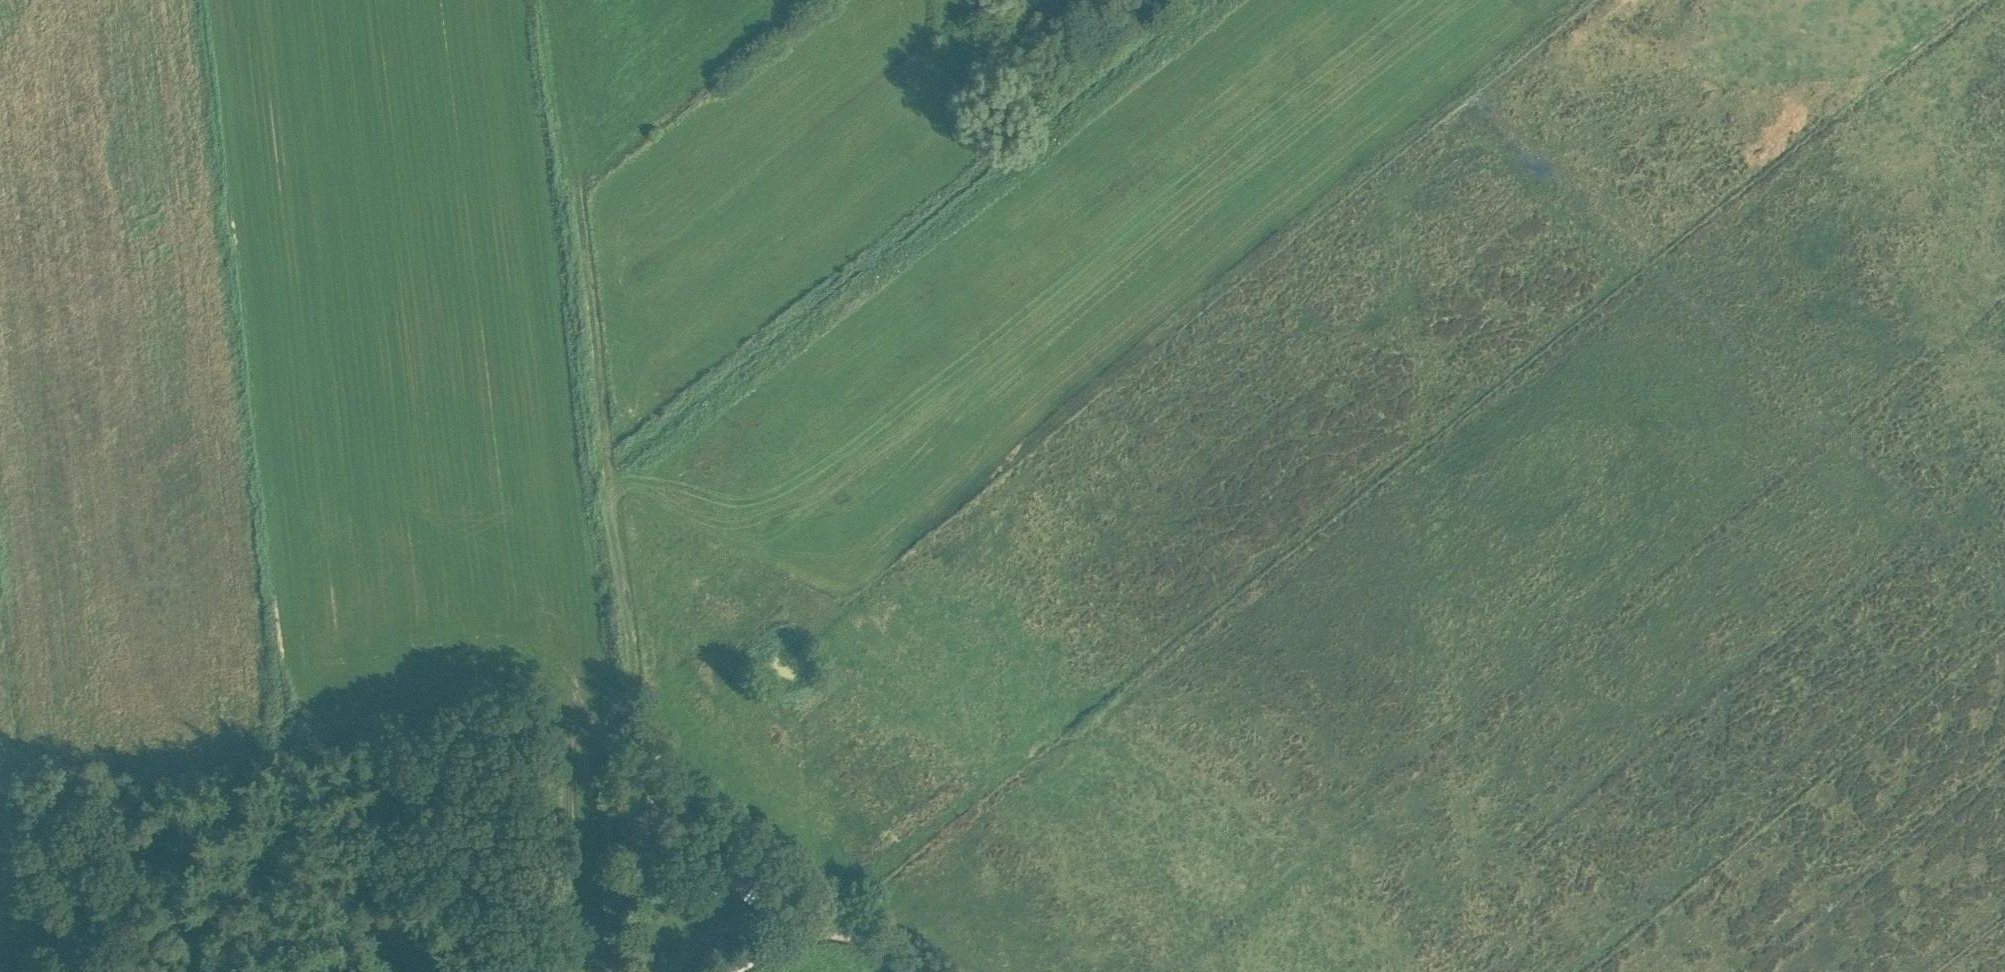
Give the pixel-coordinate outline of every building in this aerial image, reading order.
[(716,876),(739,896),(759,873),(736,853),(716,876)]
